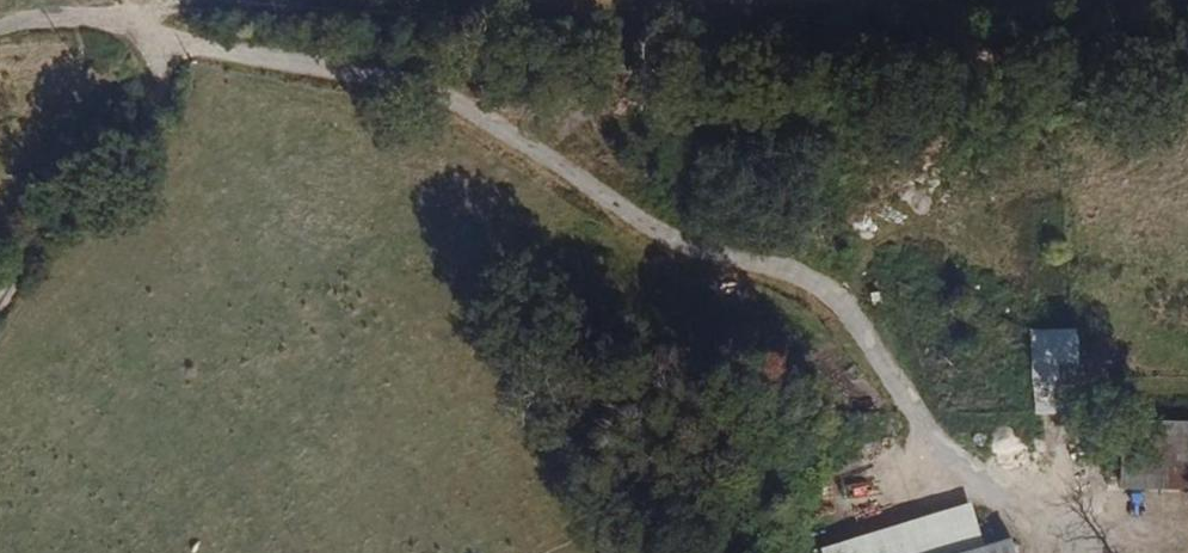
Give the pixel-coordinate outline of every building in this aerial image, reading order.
[(1031,328),(1033,415),(1082,414),(1081,328),(1031,328)] [(1121,422),(1121,487),(1187,487),(1187,422),(1121,422)] [(824,552),(959,552),(986,545),(973,504),(823,548),(824,552)] [(959,552),(1017,552),(1012,537),(986,545),(959,552)]
